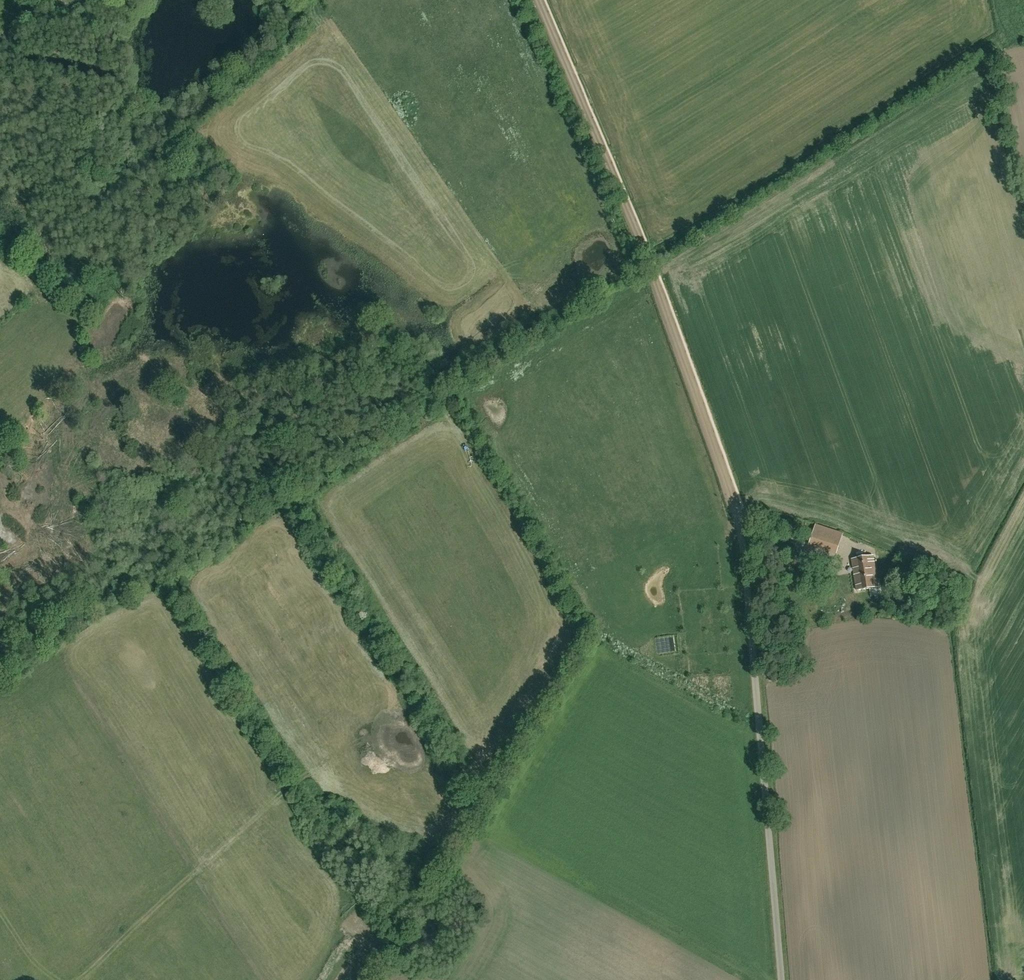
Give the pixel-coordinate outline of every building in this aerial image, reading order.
[(814,553),(818,554),(817,559),(830,560),(830,556),(831,556),(833,539),(817,537),(814,553)] [(851,559),(856,591),(878,587),(873,556),(851,559)]
